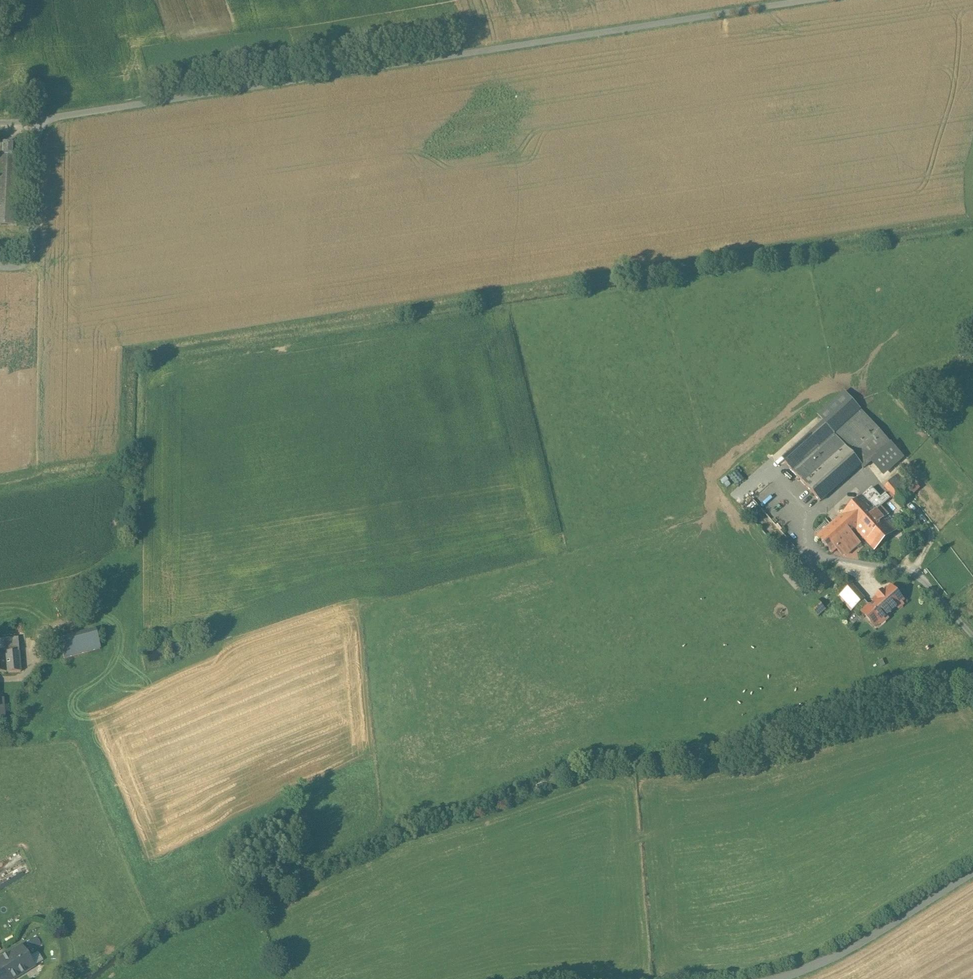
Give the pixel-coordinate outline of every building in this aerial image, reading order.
[(0,145),(0,225),(17,226),(20,146),(0,145)] [(842,394),(817,416),(826,426),(834,435),(859,413),(851,403),(842,394)] [(859,413),(834,435),(845,447),(861,465),(861,466),(863,469),(879,454),(889,445),(859,413)] [(826,426),(785,463),(793,472),(834,435),(826,426)] [(834,435),(793,472),(804,484),(845,447),(834,435)] [(889,445),(879,454),(887,464),(898,454),(889,445)] [(845,447),(804,484),(820,502),(861,466),(861,465),(845,447)] [(907,480),(901,472),(897,476),(903,483),(907,480)] [(903,483),(897,476),(884,487),(893,497),(900,506),(913,495),(903,483)] [(872,488),(863,496),(872,507),(881,498),(872,488)] [(857,531),(874,550),(895,532),(884,519),(888,516),(881,508),(890,499),(886,494),(881,498),(872,507),(877,512),(857,531)] [(863,496),(842,515),(843,515),(857,531),(877,512),(872,507),(863,496)] [(794,546),(757,500),(748,507),(770,535),(773,533),(778,539),(776,540),(786,552),(794,546)] [(843,515),(817,538),(832,553),(857,531),(843,515)] [(920,531),(915,536),(919,540),(924,535),(920,531)] [(852,535),(836,549),(842,555),(846,556),(859,543),(852,535)] [(863,600),(851,586),(846,591),(850,595),(847,599),(855,608),(858,605),(863,600)] [(884,594),(883,592),(877,598),(878,599),(870,607),(863,600),(858,605),(873,622),(876,619),(881,624),(888,618),(886,616),(903,601),(891,587),(884,594)] [(825,609),(817,601),(810,608),(814,612),(818,616),(825,609)] [(104,652),(103,632),(64,634),(65,654),(104,652)] [(19,638),(5,639),(6,653),(19,652),(19,638)] [(19,652),(6,653),(7,673),(20,672),(19,652)] [(34,966),(21,946),(7,955),(0,960),(0,978),(13,978),(34,966)]
